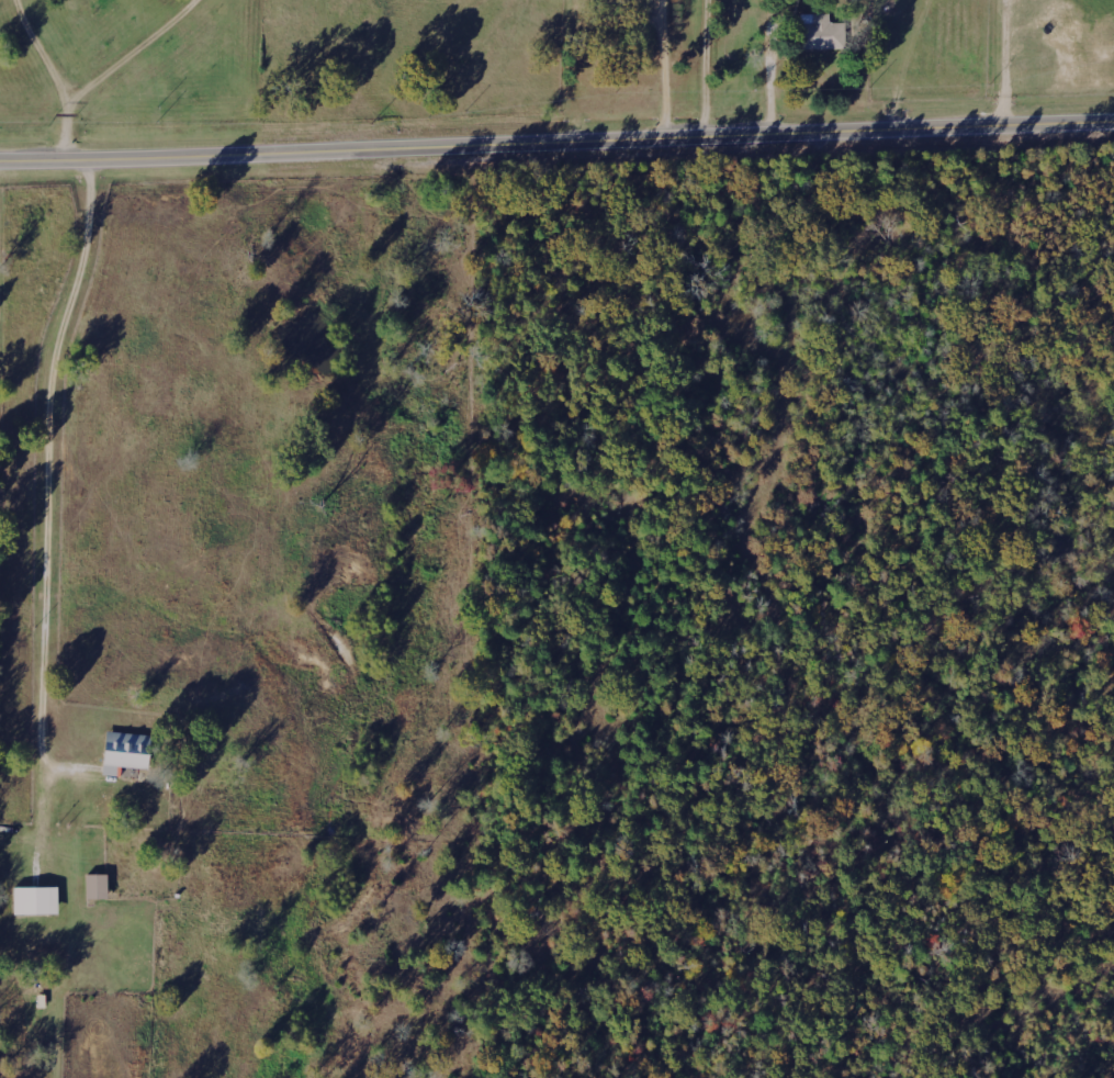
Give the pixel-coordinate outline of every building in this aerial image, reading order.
[(801,48),(837,47),(837,25),(829,25),(829,13),(800,14),(801,48)] [(102,775),(116,775),(117,767),(148,768),(150,733),(104,732),(102,775)] [(57,886),(13,887),(13,914),(57,914),(57,886)]
